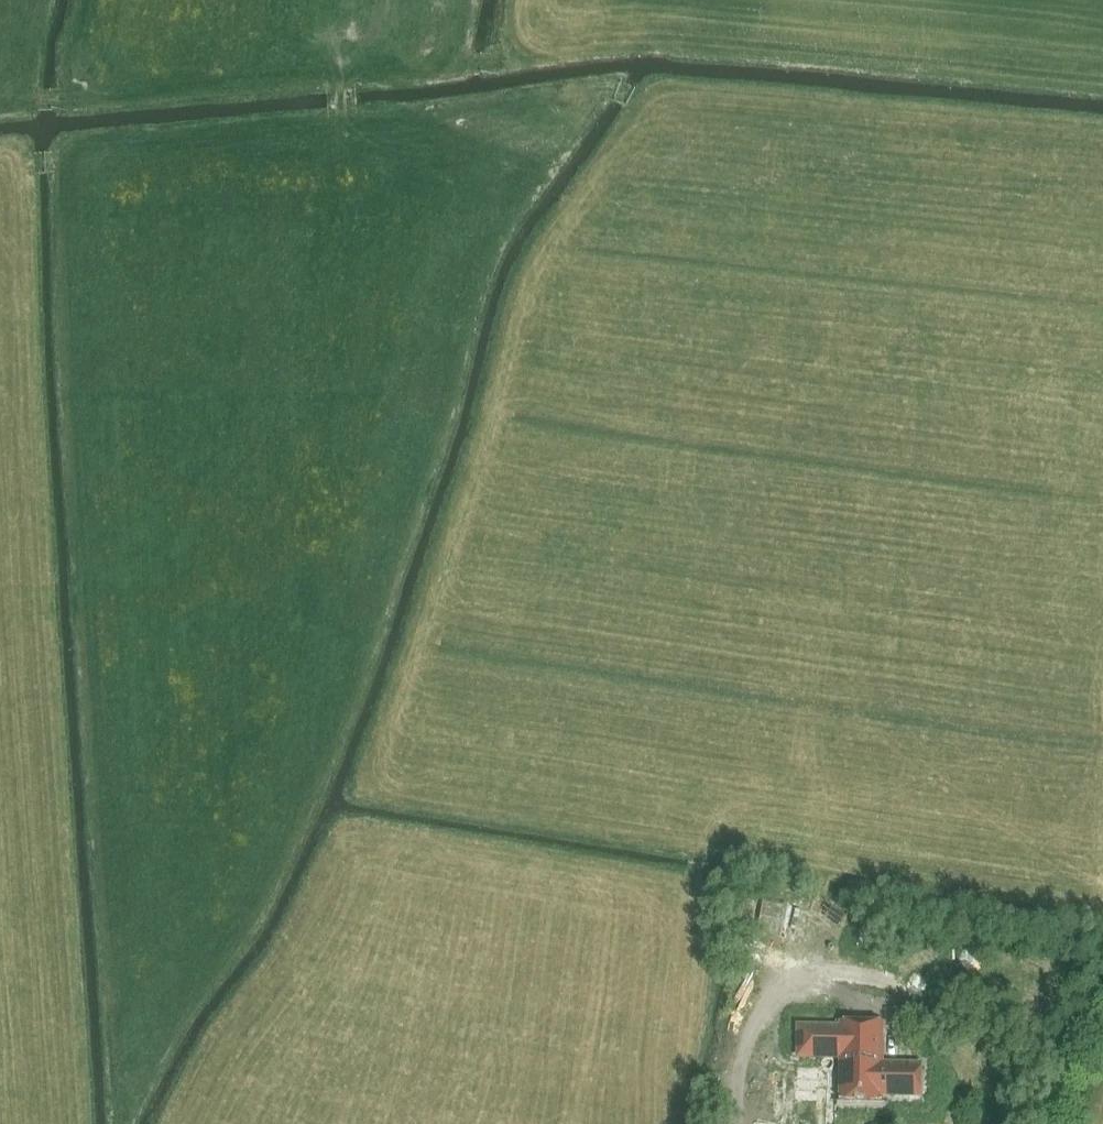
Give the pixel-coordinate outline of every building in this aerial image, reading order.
[(852,948),(871,951),(873,940),(855,936),(852,948)] [(799,1029),(799,1058),(842,1058),(842,1101),(840,1101),(840,1102),(882,1102),(882,1101),(880,1101),(880,1095),(922,1095),(922,1065),(880,1065),(880,1022),(842,1022),(842,1029),(799,1029)] [(837,1069),(779,1068),(778,1123),(837,1123),(837,1069)]
